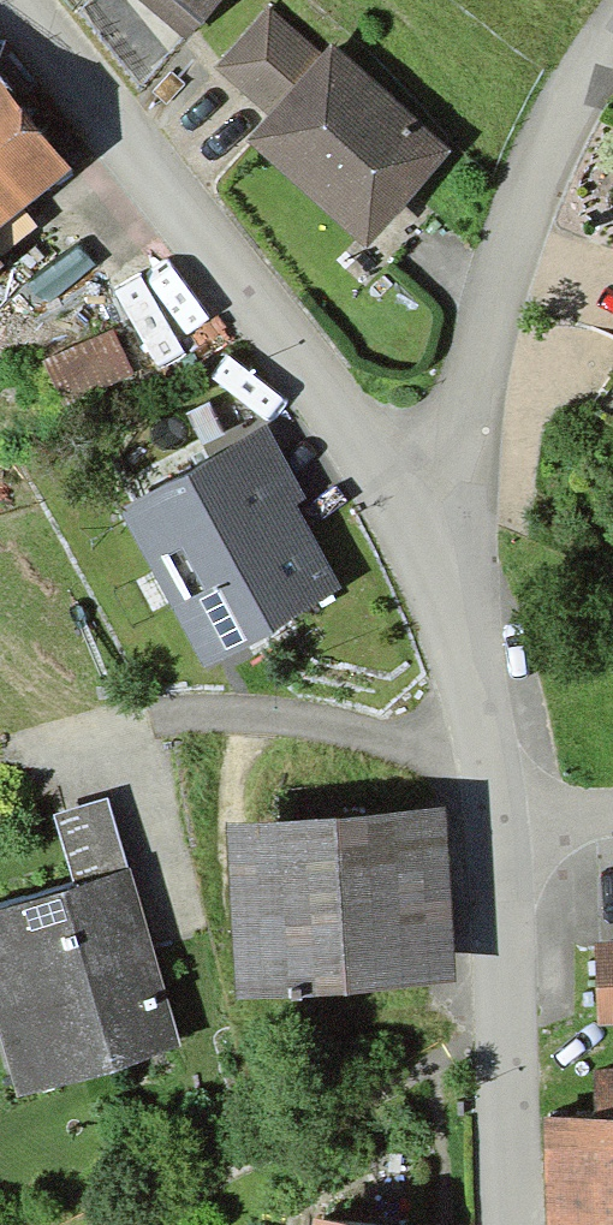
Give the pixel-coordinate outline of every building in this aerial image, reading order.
[(195,20),(211,0),(172,0),(195,20)] [(316,63),(262,15),(215,67),(269,115),(251,135),(295,176),(305,165),(368,221),(432,150),(325,53),(316,63)] [(46,161),(0,103),(0,197),(46,161)] [(40,362),(58,402),(123,373),(104,334),(40,362)] [(252,446),(131,514),(212,658),(334,590),(252,446)] [(400,959),(393,815),(270,821),(278,977),(284,977),(285,986),(293,986),(293,977),(399,971),(397,959),(400,959)] [(43,1069),(44,1071),(102,1055),(104,1063),(164,1046),(135,945),(126,947),(105,874),(0,904),(0,981),(13,1026),(0,1029),(0,1038),(12,1078),(27,1073),(28,1076),(33,1075),(32,1072),(43,1069)] [(595,1018),(612,1018),(612,948),(592,949),(595,1018)] [(543,1116),(545,1224),(612,1224),(612,1073),(591,1074),(591,1114),(543,1116)]
